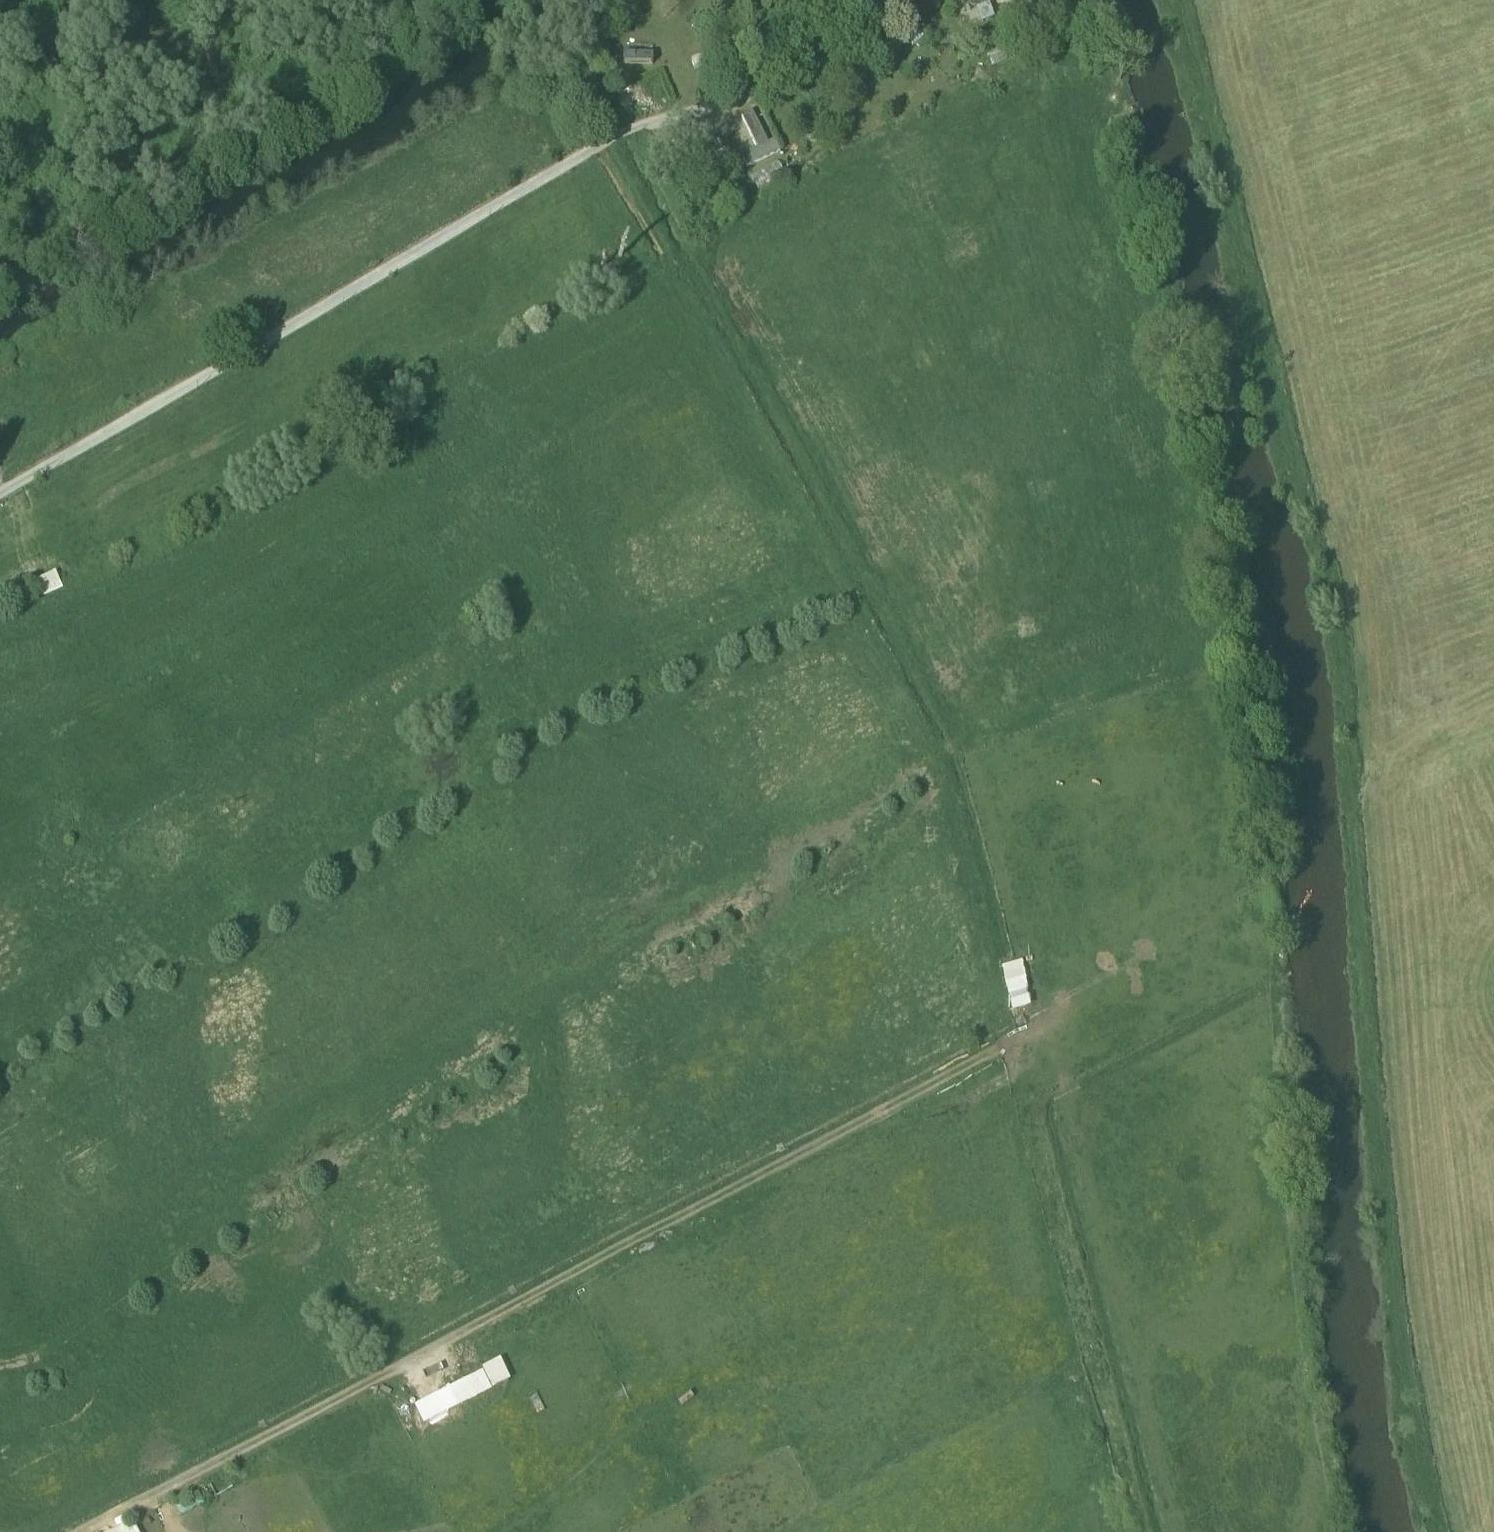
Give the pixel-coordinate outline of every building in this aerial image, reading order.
[(622,64),(654,63),(653,42),(621,44),(622,64)] [(759,148),(742,156),(747,167),(782,151),(776,139),(770,142),(754,110),(743,115),(759,148)] [(757,188),(786,172),(779,160),(751,175),(757,188)] [(1012,1009),(1032,1006),(1026,961),(1005,964),(1012,1009)] [(424,1422),(514,1380),(505,1360),(415,1402),(424,1422)] [(133,1521),(111,1531),(139,1531),(133,1521)]
